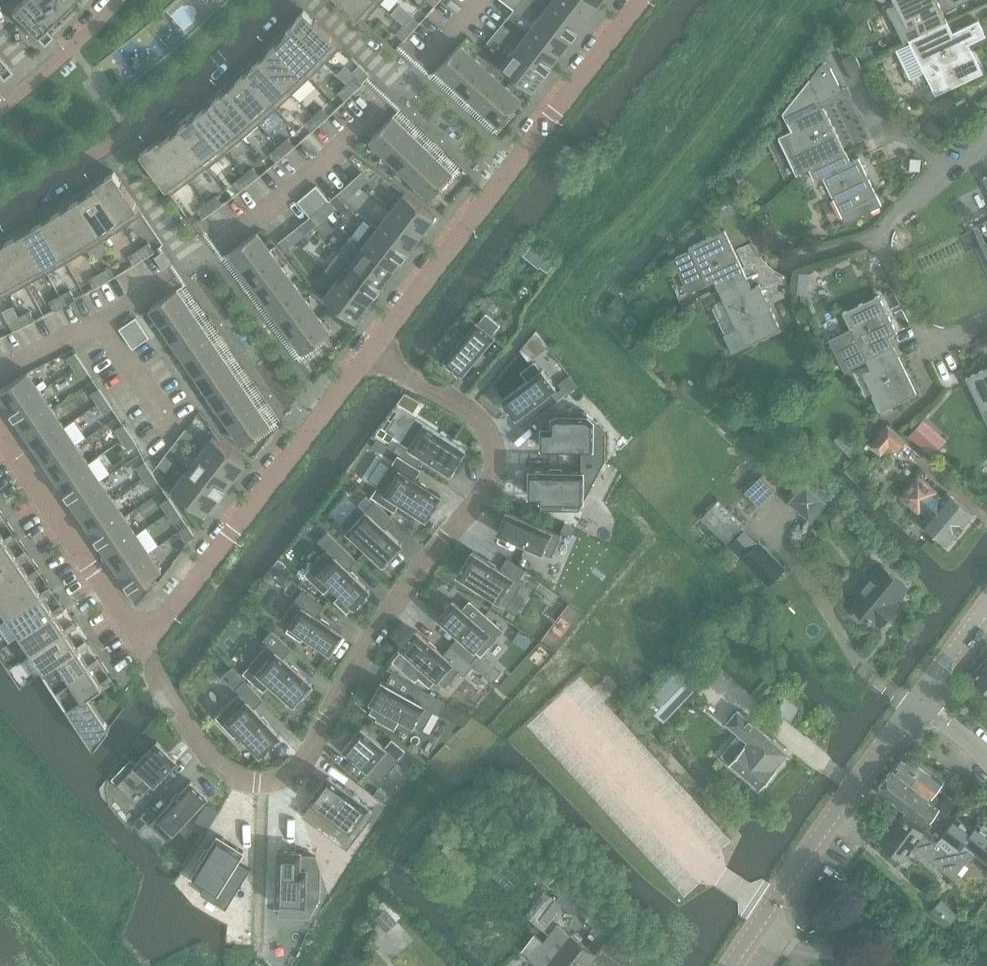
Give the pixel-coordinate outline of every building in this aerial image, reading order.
[(35,0),(9,0),(4,4),(42,42),(51,34),(44,26),(51,18),(35,0)] [(67,0),(35,0),(51,18),(69,2),(67,0)] [(360,16),(374,0),(341,0),(360,16)] [(514,10),(521,0),(502,0),(514,10)] [(530,6),(522,0),(521,0),(514,10),(522,16),(530,6)] [(557,0),(553,0),(541,15),(572,38),(585,21),(557,0)] [(593,0),(557,0),(585,21),(598,4),(593,0)] [(887,8),(904,42),(909,40),(920,35),(921,36),(948,22),(937,0),(893,0),(895,4),(887,8)] [(338,40),(305,9),(289,25),(321,57),(338,40)] [(572,38),(541,15),(528,32),(559,55),(572,38)] [(420,23),(419,22),(412,16),(404,24),(412,31),(420,23)] [(910,41),(896,48),(910,76),(924,70),(936,95),(983,73),(969,44),(986,35),(979,21),(962,29),(961,27),(953,31),(948,22),(921,36),(920,35),(909,40),(910,41)] [(412,31),(404,24),(396,34),(404,41),(412,31)] [(503,40),(510,30),(502,24),(495,33),(503,40)] [(321,57),(289,25),(289,26),(291,29),(277,43),(305,73),(321,57)] [(559,55),(528,32),(515,49),(545,72),(559,55)] [(495,49),(503,40),(495,33),(487,42),(495,49)] [(305,73),(277,43),(261,58),(289,88),(305,73)] [(454,83),(476,58),(460,44),(438,69),(454,83)] [(874,56),(869,45),(855,52),(866,60),(874,56)] [(545,72),(515,49),(502,66),(502,65),(501,67),(532,91),(533,90),(533,89),(545,72)] [(854,53),(843,59),(855,83),(866,77),(854,53)] [(0,57),(0,75),(1,77),(10,69),(0,57)] [(289,88),(261,58),(245,73),(273,103),(289,88)] [(469,97),(491,72),(476,58),(454,83),(469,97)] [(791,131),(779,137),(798,174),(810,168),(810,169),(822,163),(846,152),(842,143),(822,106),(834,100),(831,95),(844,88),(843,87),(841,88),(826,58),(809,80),(781,113),(791,131)] [(484,110),(506,86),(491,72),(469,97),(484,110)] [(273,103),(245,73),(229,87),(256,118),(273,103)] [(363,83),(362,83),(355,76),(347,84),(354,91),(363,83)] [(354,91),(347,84),(338,93),(345,100),(354,91)] [(500,125),(522,100),(506,86),(484,110),(500,125)] [(229,87),(212,102),(238,133),(256,118),(229,87)] [(238,133),(212,102),(195,116),(221,147),(238,133)] [(329,115),(322,108),(314,116),(321,123),(329,115)] [(385,154),(408,130),(393,115),(370,139),(385,154)] [(221,147),(195,116),(178,129),(204,161),(221,147)] [(321,123),(314,116),(305,124),(311,132),(321,123)] [(204,161),(178,129),(162,141),(160,138),(159,139),(186,175),(204,161)] [(400,168),(423,145),(408,130),(385,154),(400,168)] [(295,146),(288,138),(279,146),(286,154),(295,146)] [(186,175),(159,139),(141,152),(167,189),(186,175)] [(415,183),(438,159),(423,145),(400,168),(415,183)] [(286,154),(279,146),(270,154),(276,162),(286,154)] [(822,163),(810,169),(816,180),(823,176),(842,213),(846,222),(882,205),(877,195),(859,158),(851,162),(846,152),(822,163)] [(910,158),(909,170),(919,171),(921,159),(910,158)] [(430,197),(453,174),(438,159),(415,183),(430,197)] [(259,176),(253,168),(244,175),(250,183),(259,176)] [(140,208),(115,171),(96,183),(120,221),(140,208)] [(360,188),(369,180),(362,172),(353,180),(360,188)] [(726,178),(732,189),(740,185),(734,173),(726,178)] [(244,175),(234,183),(240,191),(250,183),(244,175)] [(351,196),(360,188),(353,180),(344,188),(351,196)] [(120,221),(96,183),(95,184),(97,187),(80,198),(102,233),(120,221)] [(329,201),(316,186),(307,193),(320,209),(329,201)] [(320,209),(307,193),(298,201),(311,216),(320,209)] [(435,217),(404,193),(403,194),(404,195),(391,211),(421,234),(434,218),(435,217)] [(217,196),(207,203),(213,211),(223,204),(217,196)] [(102,233),(80,198),(62,210),(83,245),(102,233)] [(327,217),(336,209),(329,201),(320,209),(327,217)] [(207,203),(197,210),(203,218),(213,211),(207,203)] [(327,217),(320,209),(311,216),(317,224),(327,217)] [(83,245),(62,210),(43,221),(64,256),(83,245)] [(421,234),(391,211),(378,228),(408,251),(421,234)] [(64,256),(43,221),(24,232),(44,267),(64,256)] [(304,235),(298,227),(288,234),(295,242),(304,235)] [(408,251),(378,228),(365,246),(394,269),(408,251)] [(691,249),(676,256),(692,290),(707,283),(716,279),(720,289),(748,277),(726,231),(690,247),(691,249)] [(24,232),(5,242),(4,243),(24,278),(44,267),(24,232)] [(243,269),(270,250),(257,232),(231,251),(243,269)] [(295,242),(288,234),(279,242),(285,250),(295,242)] [(768,242),(769,247),(777,252),(782,250),(785,246),(784,240),(776,236),(771,237),(768,242)] [(4,243),(5,242),(0,245),(0,281),(4,289),(24,278),(4,243)] [(149,243),(139,249),(145,258),(154,252),(149,243)] [(394,269),(365,246),(351,263),(381,286),(394,269)] [(139,249),(128,256),(134,264),(145,258),(139,249)] [(255,285),(282,266),(270,250),(243,269),(255,285)] [(172,264),(163,251),(154,257),(163,270),(172,264)] [(381,286),(351,263),(338,280),(368,303),(381,286)] [(267,302),(294,282),(282,266),(255,285),(267,302)] [(110,267),(100,273),(105,282),(115,276),(110,267)] [(800,283),(810,284),(811,273),(801,272),(800,283)] [(100,273),(89,279),(94,288),(105,282),(100,273)] [(748,277),(720,289),(739,328),(723,335),(732,353),(747,346),(781,330),(760,284),(753,288),(748,277)] [(368,303),(338,280),(325,296),(324,297),(355,321),(356,320),(355,319),(368,303)] [(279,318),(306,299),(294,282),(267,302),(279,318)] [(190,307),(187,303),(177,289),(150,308),(162,325),(190,307)] [(70,290),(60,296),(65,304),(75,299),(70,290)] [(851,328),(829,339),(844,370),(866,359),(894,347),(889,337),(897,333),(879,295),(844,312),(851,328)] [(60,296),(49,301),(54,310),(65,304),(60,296)] [(608,307),(621,317),(629,307),(616,297),(608,307)] [(291,335),(318,315),(306,299),(279,318),(291,335)] [(174,342),(201,324),(190,307),(162,325),(174,342)] [(30,311),(19,317),(23,326),(35,320),(30,311)] [(304,352),(331,333),(318,315),(291,335),(304,352)] [(19,317),(8,322),(13,331),(23,326),(19,317)] [(126,339),(143,327),(136,317),(119,329),(126,339)] [(494,336),(477,321),(476,323),(471,319),(461,331),(465,334),(445,359),(447,361),(445,363),(455,370),(456,368),(462,373),(494,336)] [(212,340),(201,324),(174,342),(185,359),(212,340)] [(133,349),(149,337),(143,327),(126,339),(133,349)] [(535,330),(520,349),(529,361),(548,347),(535,330)] [(197,376),(224,357),(212,340),(185,359),(197,376)] [(870,369),(864,372),(883,411),(917,394),(899,357),(894,347),(866,359),(870,369)] [(82,363),(75,352),(67,358),(74,368),(82,363)] [(208,393),(235,374),(224,357),(197,376),(208,393)] [(89,372),(82,363),(74,368),(80,378),(89,372)] [(556,388),(542,369),(541,371),(535,363),(522,372),(528,380),(503,399),(505,401),(502,403),(510,413),(512,411),(517,417),(556,388)] [(966,378),(984,414),(986,420),(986,368),(966,378)] [(40,390),(28,371),(0,390),(0,394),(11,410),(40,390)] [(219,410),(247,391),(235,374),(208,393),(219,410)] [(562,388),(553,395),(558,401),(566,395),(576,388),(578,386),(570,375),(558,384),(562,388)] [(106,398),(99,388),(91,394),(98,404),(106,398)] [(23,428),(52,408),(40,390),(11,410),(23,428)] [(231,427),(258,408),(247,391),(219,410),(231,427)] [(113,408),(106,398),(98,404),(104,414),(113,408)] [(35,446),(64,426),(52,408),(23,428),(35,446)] [(243,444),(270,426),(258,408),(231,427),(243,444)] [(542,428),(542,447),(564,448),(565,448),(572,448),(573,448),(582,448),(582,460),(605,460),(606,433),(585,408),(550,410),(549,428),(542,428)] [(416,418),(401,441),(451,473),(465,450),(416,418)] [(933,456),(948,440),(924,419),(910,436),(933,456)] [(130,434),(124,424),(115,430),(122,440),(130,434)] [(47,464),(76,444),(64,426),(35,446),(47,464)] [(889,426),(873,445),(882,453),(890,443),(898,450),(906,440),(889,426)] [(186,445),(194,435),(186,429),(178,438),(186,445)] [(852,458),(862,448),(845,429),(834,440),(852,458)] [(137,444),(130,434),(122,440),(129,450),(137,444)] [(247,462),(222,443),(212,436),(211,437),(212,438),(199,454),(232,480),(245,463),(246,464),(247,462)] [(179,454),(186,445),(178,438),(171,448),(179,454)] [(377,440),(372,447),(382,453),(386,446),(377,440)] [(59,482),(88,462),(76,444),(47,464),(59,482)] [(411,452),(407,459),(416,465),(421,458),(411,452)] [(232,480),(199,454),(186,472),(219,497),(232,480)] [(166,471),(173,462),(165,456),(158,465),(166,471)] [(426,519),(441,496),(415,479),(420,470),(403,460),(398,456),(393,465),(391,464),(390,466),(380,460),(368,478),(378,484),(376,487),(378,488),(373,497),(394,511),(400,502),(426,519)] [(530,471),(530,495),(541,495),(541,509),(579,510),(605,460),(582,460),(582,471),(561,471),(560,471),(553,471),(551,471),(530,471)] [(71,500),(100,480),(88,462),(59,482),(71,500)] [(152,472),(145,462),(137,467),(144,477),(152,472)] [(159,482),(152,472),(144,477),(150,487),(159,482)] [(219,497),(186,472),(173,488),(171,489),(206,515),(207,514),(206,513),(219,497)] [(919,512),(921,510),(927,515),(922,522),(948,544),(973,513),(947,492),(941,499),(935,493),(937,491),(918,475),(900,497),(919,512)] [(761,476),(746,491),(760,506),(775,491),(761,476)] [(808,479),(789,501),(810,519),(829,498),(808,479)] [(83,518),(113,498),(100,480),(71,500),(83,518)] [(346,494),(329,512),(341,523),(340,524),(383,564),(402,544),(386,529),(394,520),(375,501),(374,502),(366,495),(359,504),(358,504),(346,494)] [(176,507),(169,497),(161,503),(168,513),(176,507)] [(95,536),(125,516),(113,498),(83,518),(95,536)] [(728,544),(746,525),(719,499),(701,517),(728,544)] [(183,518),(176,507),(168,513),(174,523),(183,518)] [(543,552),(552,556),(561,535),(507,512),(498,532),(543,552)] [(107,554),(137,534),(125,516),(95,536),(107,554)] [(561,531),(571,535),(575,528),(565,524),(561,531)] [(195,535),(188,525),(180,531),(186,541),(195,535)] [(731,542),(770,583),(786,568),(760,541),(759,542),(746,528),(743,531),(731,542)] [(313,567),(306,574),(324,592),(331,585),(342,595),(336,601),(347,612),(353,606),(354,607),(356,605),(358,606),(366,598),(364,596),(370,590),(348,569),(357,560),(327,532),(318,541),(327,550),(312,565),(313,567)] [(17,557),(8,543),(16,538),(13,533),(5,539),(0,542),(0,568),(17,557)] [(149,552),(137,534),(107,554),(119,572),(149,552)] [(791,548),(795,552),(800,552),(804,549),(804,544),(800,540),(795,540),(792,543),(791,548)] [(29,575),(20,561),(28,556),(25,551),(17,557),(0,568),(0,594),(29,575)] [(507,557),(500,569),(472,551),(458,574),(507,606),(522,583),(519,581),(525,570),(507,557)] [(151,578),(161,571),(149,552),(119,572),(138,600),(137,601),(139,602),(156,580),(151,578)] [(882,564),(850,602),(857,608),(854,612),(854,616),(861,621),(865,621),(868,618),(875,624),(877,622),(881,625),(897,605),(893,602),(907,586),(882,564)] [(41,593),(32,579),(40,574),(37,569),(29,575),(0,594),(0,605),(7,615),(41,593)] [(19,633),(53,611),(44,597),(52,591),(49,587),(41,593),(7,615),(19,633)] [(291,626),(288,631),(301,640),(304,635),(330,652),(343,634),(317,616),(324,606),(302,591),(295,601),(294,600),(281,619),(291,626)] [(475,649),(490,632),(489,631),(495,624),(483,613),(477,621),(453,600),(438,617),(459,636),(451,645),(463,655),(471,663),(472,663),(480,653),(475,649)] [(31,651),(65,629),(56,615),(64,609),(61,605),(53,611),(19,633),(31,651)] [(43,669),(77,646),(68,633),(77,627),(74,623),(65,629),(31,651),(43,669)] [(404,650),(394,662),(414,679),(418,675),(430,686),(436,678),(445,686),(461,669),(416,630),(401,647),(404,650)] [(250,664),(251,666),(244,673),(246,674),(264,690),(270,683),(294,704),(302,695),(304,697),(312,688),(310,686),(312,683),(284,658),(292,649),(272,631),(263,640),(268,644),(250,664)] [(55,687),(89,664),(80,651),(89,645),(86,641),(77,646),(43,669),(55,687)] [(466,669),(471,663),(463,655),(457,661),(466,669)] [(689,658),(646,700),(664,718),(706,676),(689,658)] [(971,676),(986,690),(986,658),(971,676)] [(67,705),(101,682),(92,669),(101,663),(98,659),(89,664),(55,687),(67,705)] [(110,726),(89,695),(103,686),(104,687),(113,681),(110,677),(101,682),(67,705),(95,746),(110,726)] [(254,708),(263,700),(245,680),(236,689),(240,693),(220,712),(221,713),(217,717),(235,736),(239,732),(261,755),(281,736),(254,708)] [(382,681),(371,701),(376,704),(371,713),(379,717),(377,720),(394,729),(400,718),(423,730),(433,710),(439,713),(445,702),(421,689),(415,700),(386,684),(382,681)] [(738,709),(727,723),(748,742),(731,763),(761,788),(776,771),(774,769),(788,752),(738,709)] [(362,728),(344,749),(381,780),(399,759),(398,758),(404,750),(392,740),(386,748),(362,728)] [(136,803),(177,760),(157,741),(135,764),(131,760),(113,778),(118,783),(116,784),(136,803)] [(928,765),(925,765),(907,751),(891,771),(929,799),(929,798),(944,779),(937,774),(934,772),(933,769),(928,765)] [(947,770),(943,767),(937,774),(944,779),(949,772),(947,770)] [(929,799),(891,771),(877,790),(905,811),(903,814),(911,821),(929,799)] [(315,802),(305,815),(347,846),(371,814),(364,808),(366,805),(351,793),(345,789),(345,788),(329,776),(311,800),(315,802)] [(159,780),(148,791),(157,799),(168,788),(159,780)] [(167,839),(208,796),(191,781),(151,823),(167,839)] [(382,801),(387,795),(378,788),(373,795),(382,801)] [(929,799),(911,821),(950,850),(968,846),(975,851),(986,860),(986,830),(978,823),(973,829),(956,816),(955,818),(929,798),(929,799)] [(906,856),(915,844),(956,875),(975,851),(968,846),(950,850),(911,821),(903,814),(884,839),(906,856)] [(134,823),(140,829),(147,821),(142,815),(134,823)] [(195,875),(192,881),(204,888),(201,893),(227,908),(251,869),(237,861),(243,851),(218,835),(194,874),(195,875)] [(277,883),(277,905),(281,905),(280,915),(309,916),(319,898),(320,870),(315,856),(301,856),(301,851),(278,850),(278,871),(277,871),(277,883)] [(570,882),(557,899),(576,914),(579,910),(588,917),(586,920),(601,932),(606,935),(618,920),(570,882)] [(544,891),(526,916),(531,920),(550,895),(544,891)] [(947,926),(956,917),(957,916),(941,899),(931,909),(947,926)] [(374,919),(386,932),(398,921),(386,908),(374,919)] [(596,953),(589,948),(557,924),(544,941),(534,934),(521,950),(531,958),(530,959),(539,965),(586,965),(596,953)] [(589,948),(596,953),(613,965),(632,965),(637,960),(606,935),(601,932),(589,948)]
